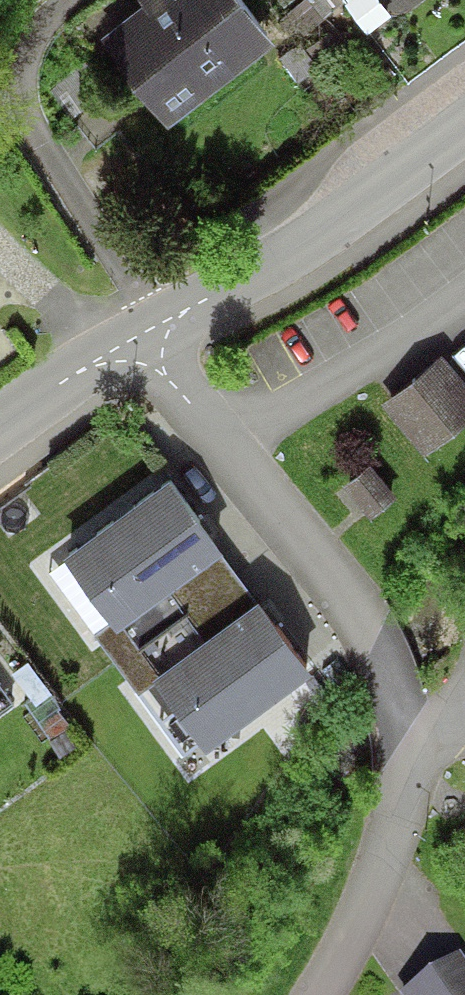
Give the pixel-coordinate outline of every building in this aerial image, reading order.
[(106,38),(167,120),(274,39),(245,0),(143,0),(148,6),(106,38)] [(441,361),(387,406),(425,453),(464,420),(464,390),(441,361)] [(393,498),(369,470),(346,489),(371,518),(393,498)] [(174,475),(67,549),(119,625),(226,551),(174,475)] [(307,665),(256,596),(154,673),(205,742),(307,665)] [(464,960),(415,994),(464,994),(464,960)]
